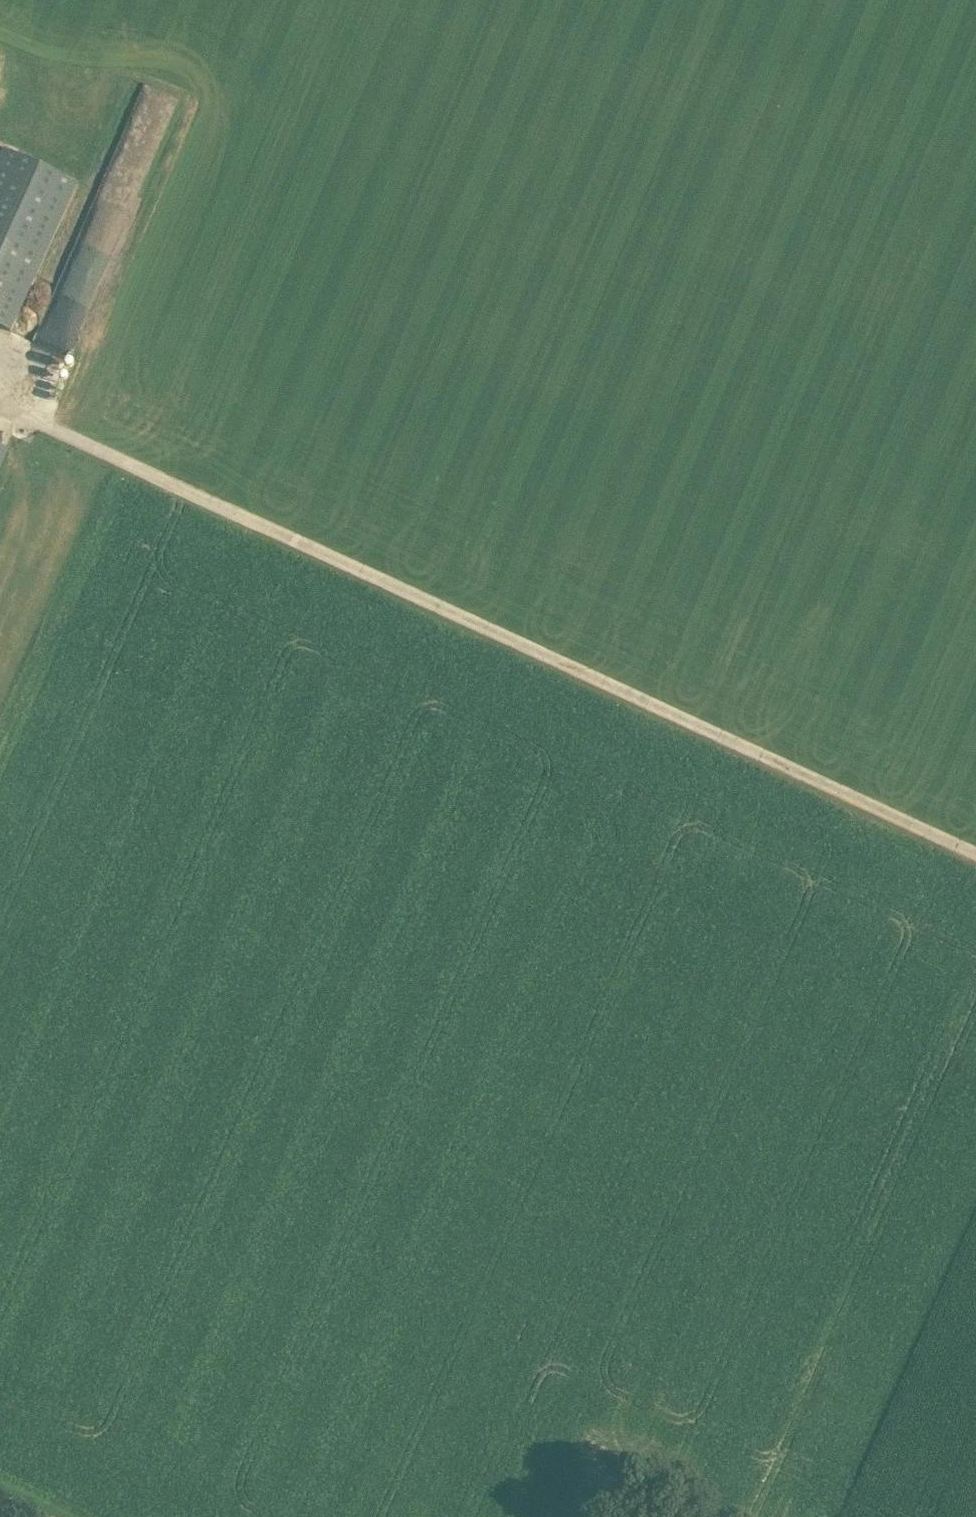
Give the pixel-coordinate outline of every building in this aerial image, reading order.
[(11,331),(77,186),(0,151),(0,326),(11,331)]
